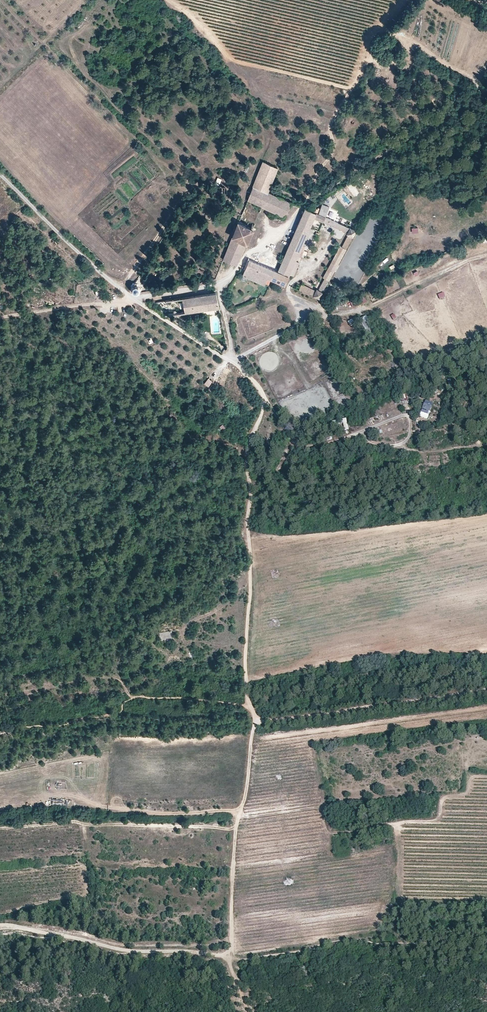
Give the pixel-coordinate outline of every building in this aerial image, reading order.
[(283,196),(267,189),(277,167),(264,161),(247,198),(283,215),(290,200),(283,196)] [(306,207),(277,271),(289,276),(314,218),(347,232),(346,234),(348,235),(345,241),(342,245),(340,245),(324,277),(330,280),(357,229),(306,207)] [(237,264),(253,227),(238,221),(237,224),(233,234),(222,258),(237,264)] [(381,267),(389,259),(386,257),(378,264),(381,267)] [(129,267),(133,264),(127,259),(124,263),(129,267)] [(267,277),(271,279),(274,270),(270,268),(268,268),(257,263),(254,262),(248,259),(245,267),(267,277)] [(265,283),(267,277),(245,267),(243,274),(265,283)] [(289,276),(277,271),(274,270),(271,279),(286,285),(289,276)] [(319,287),(325,290),(330,280),(324,277),(319,287)] [(134,283),(131,289),(136,291),(139,286),(134,283)] [(319,287),(318,290),(305,284),(301,291),(321,298),(325,290),(319,287)] [(219,305),(216,291),(182,297),(185,311),(219,305)] [(364,293),(349,300),(353,307),(367,300),(364,293)] [(368,315),(362,318),(366,330),(373,328),(368,315)] [(209,386),(212,380),(206,377),(204,384),(209,386)] [(425,399),(421,416),(428,419),(433,402),(425,399)] [(172,631),(160,632),(160,641),(172,640),(172,631)]
